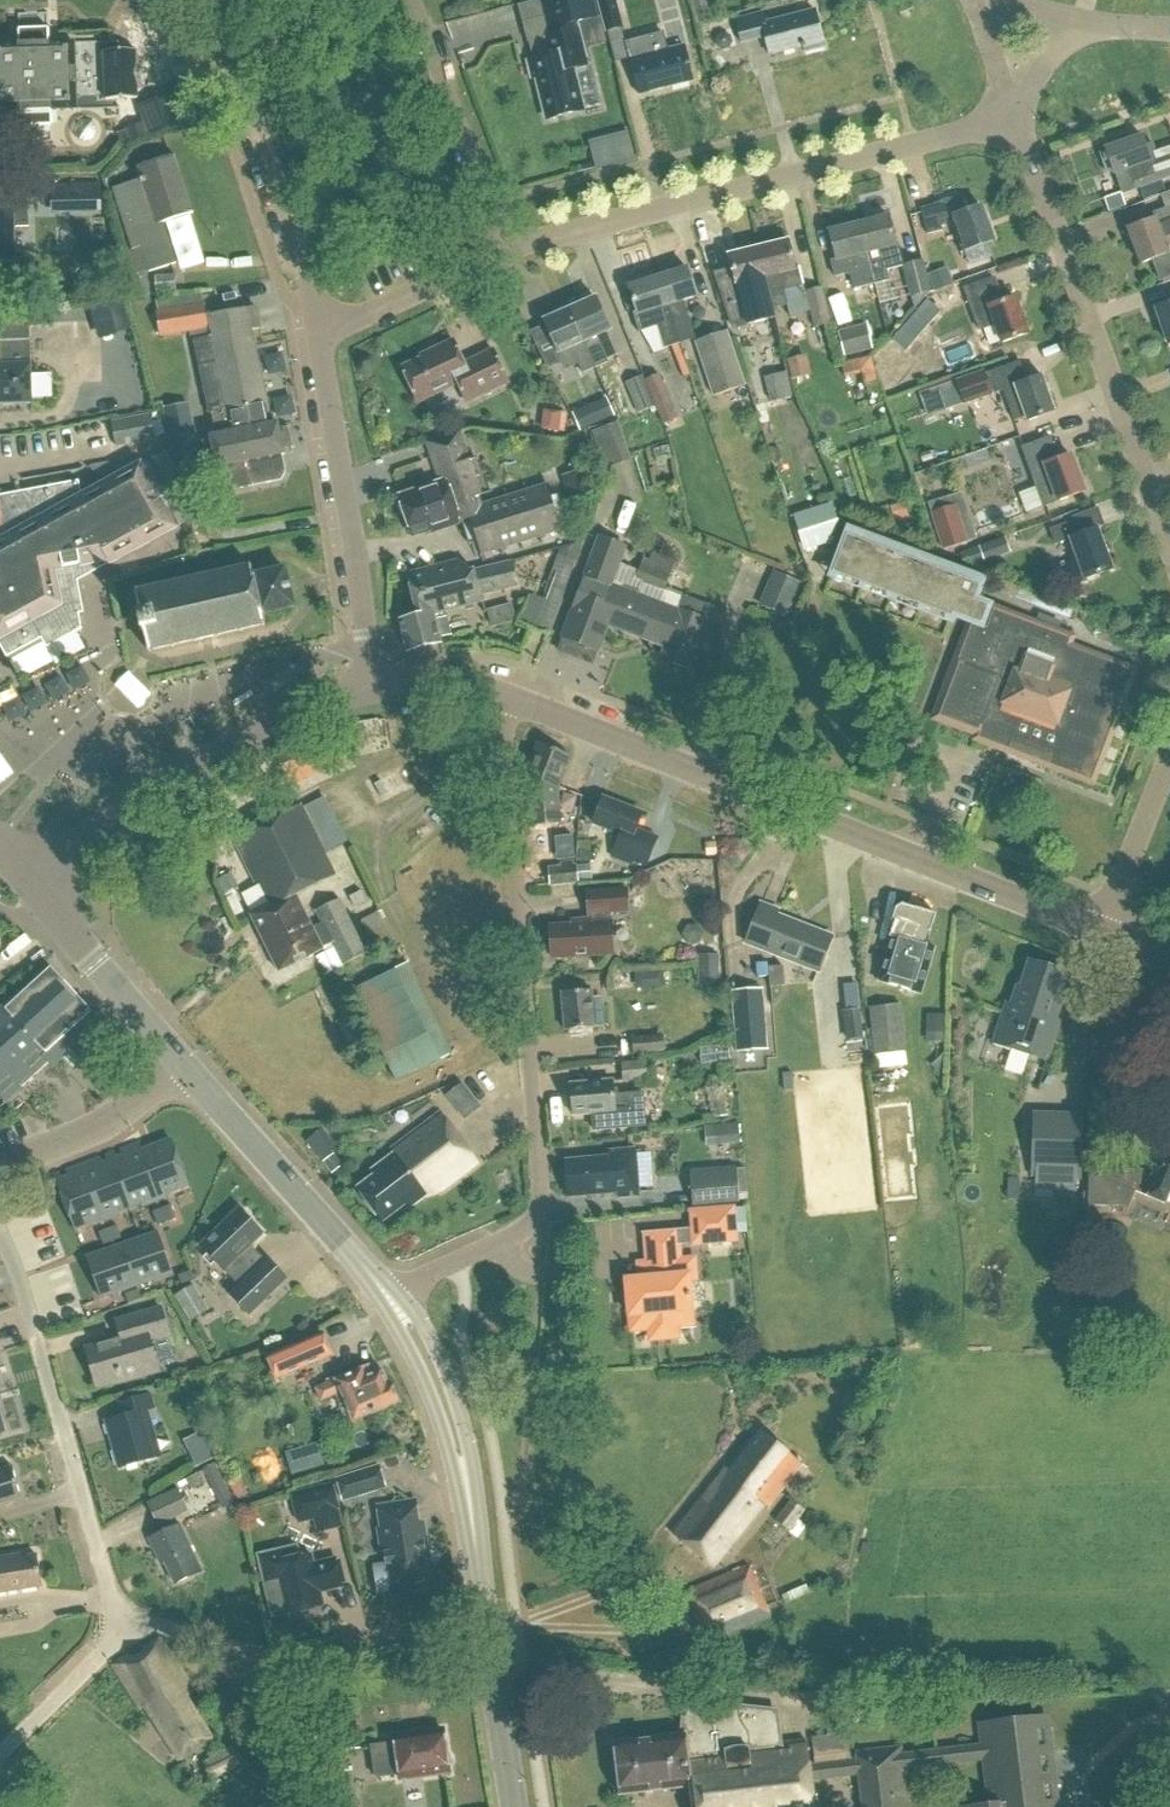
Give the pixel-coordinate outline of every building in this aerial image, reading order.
[(560,28),(597,18),(593,0),(553,0),(560,28)] [(606,33),(623,29),(615,0),(598,0),(606,33)] [(763,39),(768,58),(824,43),(815,9),(764,22),(761,12),(733,19),(740,45),(763,39)] [(50,44),(49,29),(20,31),(20,45),(0,46),(0,113),(22,112),(23,127),(52,126),(51,111),(78,111),(75,43),(50,44)] [(548,120),(583,111),(572,70),(586,66),(577,30),(547,37),(552,56),(528,63),(533,80),(538,78),(548,120)] [(631,62),(640,95),(694,81),(685,46),(668,50),(663,33),(626,43),(631,62)] [(721,36),(718,40),(719,47),(724,50),(731,49),(734,44),(733,38),(727,35),(721,36)] [(105,52),(106,100),(138,99),(136,51),(105,52)] [(611,140),(618,167),(639,162),(632,135),(611,140)] [(1106,150),(1107,153),(1101,155),(1109,174),(1114,172),(1115,174),(1125,171),(1125,172),(1132,192),(1166,179),(1169,178),(1169,154),(1158,159),(1152,144),(1147,146),(1143,136),(1106,150)] [(139,168),(144,181),(115,191),(129,236),(139,233),(152,272),(175,264),(162,224),(191,215),(172,157),(139,168)] [(52,184),(51,205),(78,205),(79,184),(52,184)] [(31,286),(31,254),(14,255),(14,228),(29,228),(28,192),(0,193),(0,287),(31,286)] [(935,205),(935,206),(921,210),(928,235),(943,231),(940,220),(954,217),(959,232),(956,234),(962,253),(994,242),(981,207),(965,212),(960,199),(935,205)] [(1154,259),(1162,280),(1169,278),(1169,209),(1153,215),(1155,220),(1130,229),(1142,264),(1154,259)] [(886,272),(905,267),(899,243),(896,244),(889,217),(860,225),(876,285),(889,282),(886,272)] [(855,291),(876,285),(860,225),(831,232),(838,260),(833,261),(837,277),(849,274),(851,277),(855,291)] [(789,242),(759,249),(774,309),(788,305),(790,314),(809,310),(814,327),(831,323),(822,287),(805,291),(803,286),(805,285),(801,267),(796,268),(789,242)] [(753,282),(760,312),(774,309),(759,249),(730,256),(738,286),(753,282)] [(924,263),(903,268),(911,300),(932,295),(924,263)] [(659,278),(680,345),(697,339),(684,302),(697,297),(688,268),(659,278)] [(929,276),(934,293),(949,290),(955,288),(949,270),(929,276)] [(153,276),(154,292),(175,292),(174,275),(153,276)] [(660,327),(667,349),(680,345),(659,278),(630,288),(638,313),(634,314),(641,334),(660,327)] [(996,327),(1003,345),(1030,335),(1016,298),(1005,302),(996,279),(974,287),(965,290),(979,333),(996,327)] [(597,299),(570,311),(596,368),(608,363),(597,338),(611,332),(597,299)] [(940,312),(927,300),(892,340),(906,352),(940,312)] [(209,327),(204,304),(156,313),(161,337),(209,327)] [(1159,308),(1169,339),(1169,304),(1159,308)] [(280,480),(284,473),(281,456),(283,455),(281,447),(290,445),(287,431),(278,432),(277,424),(271,425),(252,330),(261,329),(256,307),(208,316),(212,337),(210,337),(224,409),(210,412),(215,436),(209,437),(215,468),(210,469),(215,493),(250,487),(280,480)] [(573,349),(584,374),(596,368),(570,311),(545,321),(559,354),(573,349)] [(0,364),(0,405),(33,404),(30,324),(0,325),(0,363),(0,364)] [(838,334),(844,359),(874,352),(868,327),(838,334)] [(729,332),(698,342),(715,394),(746,384),(729,332)] [(459,384),(468,403),(509,384),(493,350),(464,364),(453,340),(430,352),(431,354),(402,368),(419,403),(459,384)] [(839,363),(843,378),(858,374),(860,386),(874,383),(868,356),(839,363)] [(809,358),(791,363),(796,382),(814,377),(809,358)] [(1027,418),(1028,423),(1057,413),(1044,376),(1028,382),(1021,363),(987,375),(986,372),(957,382),(965,405),(1005,391),(1016,422),(1027,418)] [(1154,375),(1160,389),(1169,385),(1169,368),(1154,375)] [(655,407),(663,425),(678,418),(659,374),(644,380),(655,407)] [(637,414),(655,407),(644,380),(642,375),(624,382),(637,414)] [(957,382),(939,388),(948,411),(965,405),(957,382)] [(183,393),(158,399),(164,427),(189,422),(183,393)] [(592,407),(575,414),(582,430),(599,424),(592,407)] [(538,430),(562,433),(564,413),(540,410),(538,430)] [(111,421),(116,447),(154,440),(150,414),(111,421)] [(618,423),(593,430),(604,463),(628,455),(618,423)] [(476,540),(481,556),(568,529),(558,495),(551,498),(547,485),(482,506),(458,433),(464,431),(464,430),(427,442),(427,443),(433,442),(446,482),(401,498),(402,503),(402,506),(403,510),(406,512),(412,533),(430,527),(431,531),(462,521),(468,542),(476,540)] [(1086,493),(1072,457),(1061,461),(1052,437),(1029,446),(1023,448),(1045,508),(1059,502),(1086,493)] [(0,455),(0,467),(10,465),(6,453),(0,455)] [(6,658),(41,639),(46,649),(81,630),(79,612),(76,613),(72,585),(176,528),(141,464),(83,496),(80,481),(0,497),(0,646),(6,658)] [(589,466),(572,475),(585,500),(602,491),(589,466)] [(830,505),(795,516),(806,550),(825,544),(836,522),(830,505)] [(959,508),(934,515),(945,552),(970,545),(959,508)] [(1115,571),(1099,531),(1083,537),(1077,523),(1054,532),(1059,546),(1072,541),(1081,564),(1067,569),(1075,589),(1090,584),(1089,581),(1115,571)] [(648,638),(661,603),(640,595),(641,593),(640,589),(626,584),(622,585),(621,587),(611,583),(627,545),(602,534),(589,567),(561,634),(584,644),(585,641),(597,646),(607,622),(648,638)] [(832,574),(952,618),(966,581),(847,536),(832,574)] [(976,547),(982,562),(1009,552),(1003,537),(976,547)] [(651,559),(645,556),(636,581),(665,592),(677,559),(654,551),(651,559)] [(452,562),(408,573),(415,602),(412,603),(415,617),(399,621),(407,651),(441,643),(440,637),(451,635),(445,611),(481,602),(479,596),(519,587),(513,562),(455,576),(452,562)] [(148,649),(149,652),(152,651),(172,646),(172,647),(174,647),(174,646),(194,641),(195,642),(197,642),(197,641),(217,636),(217,637),(220,636),(220,635),(240,631),(240,632),(243,631),(242,630),(263,625),(263,626),(265,625),(265,622),(264,622),(262,614),(295,607),(290,584),(287,570),(254,577),(252,569),(252,566),(249,567),(229,572),(229,570),(226,571),(226,572),(206,577),(206,576),(203,576),(204,577),(183,582),(183,581),(181,582),(181,583),(161,587),(160,586),(158,587),(158,588),(138,593),(138,592),(135,593),(136,595),(137,595),(141,614),(138,614),(140,623),(142,631),(145,631),(149,649),(148,649)] [(804,585),(773,572),(761,601),(792,614),(804,585)] [(666,594),(681,600),(684,590),(670,584),(666,594)] [(664,658),(694,670),(713,620),(662,602),(661,603),(648,638),(647,640),(668,648),(664,658)] [(945,708),(941,721),(978,735),(977,740),(1007,751),(1008,751),(1013,737),(1054,752),(1054,753),(1053,753),(1048,766),(1091,782),(1129,677),(1132,669),(1091,654),(1080,650),(1075,655),(1065,651),(1067,645),(1068,645),(1071,638),(994,609),(987,628),(972,623),(942,702),(941,704),(944,705),(943,707),(945,708)] [(275,681),(262,684),(266,697),(299,689),(296,675),(275,680),(275,681)] [(384,717),(339,724),(275,752),(294,795),(356,767),(351,757),(389,751),(384,717)] [(559,789),(572,758),(539,744),(526,776),(528,777),(532,826),(561,824),(558,789),(559,789)] [(17,785),(4,754),(0,756),(0,786),(2,791),(17,785)] [(621,834),(612,857),(631,864),(633,858),(647,864),(658,837),(636,829),(642,814),(603,798),(593,823),(621,834)] [(367,954),(340,900),(315,912),(321,924),(311,930),(294,895),(334,875),(301,805),(234,839),(260,893),(263,892),(269,904),(266,906),(267,908),(251,917),(279,973),(323,950),(322,949),(331,944),(342,966),(367,954)] [(715,841),(701,842),(702,858),(717,857),(715,841)] [(548,869),(550,888),(578,886),(577,867),(572,867),(572,862),(560,863),(561,868),(548,869)] [(590,865),(577,867),(578,881),(591,879),(590,865)] [(366,901),(361,890),(349,896),(354,907),(366,901)] [(588,892),(590,920),(572,921),(572,925),(551,926),(553,959),(615,955),(612,913),(630,912),(629,890),(588,892)] [(747,943),(818,971),(831,937),(776,915),(777,910),(763,905),(747,943)] [(936,916),(901,905),(895,910),(887,937),(891,939),(879,981),(918,993),(926,969),(928,970),(935,949),(927,947),(936,916)] [(378,911),(361,920),(376,949),(393,941),(378,911)] [(696,955),(697,986),(720,985),(718,954),(696,955)] [(1003,1047),(1048,1059),(1060,1021),(1055,1020),(1061,1001),(1059,998),(1066,973),(1029,961),(1021,987),(1017,988),(1012,1006),(1007,1004),(994,1044),(1003,1047)] [(397,1081),(451,1054),(405,964),(351,990),(397,1081)] [(7,1103),(56,1058),(59,1061),(83,1039),(66,1022),(84,1006),(91,1013),(92,1012),(49,966),(0,1013),(0,1096),(7,1103)] [(666,971),(649,972),(650,981),(655,986),(667,985),(666,971)] [(730,990),(736,1051),(769,1048),(764,987),(730,990)] [(562,993),(566,1031),(595,1028),(595,1027),(605,1026),(604,1005),(593,1006),(592,990),(562,993)] [(868,1007),(874,1055),(906,1052),(900,1004),(868,1007)] [(843,1012),(844,1026),(862,1024),(860,1010),(843,1012)] [(929,1014),(929,1031),(946,1032),(947,1014),(929,1014)] [(624,1081),(654,1078),(653,1062),(623,1065),(624,1081)] [(615,1096),(613,1081),(571,1085),(574,1116),(593,1114),(594,1130),(646,1126),(643,1094),(615,1096)] [(707,1089),(711,1118),(727,1115),(722,1087),(707,1089)] [(372,1172),(375,1176),(358,1190),(383,1223),(406,1205),(409,1209),(428,1195),(441,1191),(478,1163),(441,1113),(392,1150),(396,1154),(372,1172)] [(1082,1118),(1034,1117),(1032,1176),(1037,1176),(1037,1188),(1075,1189),(1075,1177),(1080,1178),(1082,1118)] [(710,1125),(711,1146),(738,1145),(736,1124),(710,1125)] [(139,1146),(138,1146),(159,1200),(168,1197),(167,1194),(188,1186),(171,1140),(141,1151),(139,1146)] [(1090,1206),(1122,1200),(1129,1203),(1131,1204),(1138,1186),(1168,1198),(1169,1192),(1169,1143),(1164,1140),(1163,1143),(1166,1144),(1152,1177),(1091,1152),(1091,1143),(1090,1143),(1088,1206),(1090,1206)] [(111,1156),(132,1211),(132,1210),(131,1207),(142,1203),(143,1206),(159,1200),(138,1146),(121,1153),(123,1157),(113,1161),(112,1156),(111,1156)] [(619,1193),(619,1198),(640,1196),(636,1149),(610,1151),(611,1157),(566,1161),(569,1197),(619,1193)] [(339,1166),(331,1154),(320,1162),(328,1174),(339,1166)] [(132,1211),(111,1156),(110,1157),(112,1161),(103,1165),(101,1160),(84,1167),(105,1221),(120,1215),(119,1211),(130,1208),(131,1211),(132,1211)] [(715,1204),(746,1201),(742,1156),(710,1159),(715,1204)] [(89,1227),(105,1221),(84,1167),(67,1173),(69,1178),(57,1182),(76,1232),(78,1231),(77,1228),(88,1224),(89,1227)] [(171,1205),(162,1209),(167,1222),(176,1218),(171,1205)] [(162,1209),(153,1212),(158,1225),(167,1222),(162,1209)] [(230,1296),(250,1316),(288,1280),(268,1260),(265,1263),(250,1247),(263,1234),(251,1222),(252,1218),(246,1212),(242,1212),(239,1209),(200,1246),(225,1272),(226,1271),(241,1286),(230,1296)] [(690,1213),(693,1249),(741,1245),(738,1209),(690,1213)] [(117,1226),(108,1229),(113,1242),(122,1239),(117,1226)] [(108,1229),(99,1233),(104,1246),(113,1242),(108,1229)] [(645,1232),(648,1262),(638,1263),(640,1279),(627,1280),(631,1331),(650,1329),(651,1340),(679,1338),(678,1322),(693,1321),(690,1283),(697,1282),(695,1258),(680,1260),(678,1229),(645,1232)] [(123,1245),(137,1286),(172,1274),(158,1233),(123,1245)] [(87,1258),(101,1299),(137,1286),(123,1245),(87,1258)] [(191,1271),(178,1276),(182,1285),(195,1281),(191,1271)] [(173,1299),(189,1325),(207,1313),(191,1288),(173,1299)] [(138,1290),(125,1295),(128,1304),(141,1299),(138,1290)] [(161,1308),(125,1319),(130,1336),(87,1349),(98,1387),(120,1380),(121,1383),(159,1372),(150,1341),(169,1335),(161,1308)] [(277,1379),(331,1356),(321,1334),(268,1357),(277,1379)] [(366,1377),(362,1370),(317,1390),(322,1401),(335,1396),(340,1406),(345,1404),(353,1423),(398,1403),(389,1384),(382,1370),(366,1377)] [(159,1456),(145,1410),(152,1408),(148,1393),(120,1401),(124,1415),(107,1420),(120,1467),(159,1456)] [(675,1531),(718,1569),(770,1510),(771,1510),(811,1466),(771,1436),(737,1474),(730,1468),(675,1531)] [(204,1469),(221,1507),(234,1502),(217,1463),(204,1469)] [(343,1500),(386,1488),(379,1466),(337,1479),(343,1500)] [(21,1498),(12,1467),(0,1470),(0,1504),(21,1498)] [(244,1491),(236,1474),(225,1479),(233,1496),(244,1491)] [(333,1484),(292,1494),(299,1522),(319,1518),(322,1531),(322,1532),(343,1527),(339,1513),(333,1484)] [(144,1502),(156,1527),(189,1512),(178,1487),(144,1502)] [(392,1595),(417,1591),(415,1579),(430,1577),(427,1559),(430,1558),(427,1535),(422,1535),(416,1500),(378,1506),(383,1538),(380,1538),(382,1552),(385,1552),(387,1565),(375,1567),(379,1592),(391,1590),(392,1595)] [(161,1565),(165,1564),(175,1584),(201,1571),(179,1523),(148,1537),(161,1565)] [(275,1591),(279,1607),(286,1605),(288,1613),(299,1611),(299,1613),(313,1610),(313,1607),(323,1605),(320,1592),(343,1587),(337,1559),(314,1564),(312,1555),(299,1558),(296,1547),(259,1556),(266,1583),(280,1580),(282,1589),(275,1591)] [(42,1587),(37,1555),(22,1558),(22,1554),(0,1558),(0,1594),(42,1587)] [(770,1618),(748,1566),(686,1592),(708,1644),(770,1618)] [(116,1664),(148,1716),(158,1716),(184,1758),(213,1740),(186,1697),(195,1691),(161,1637),(116,1664)] [(613,1754),(614,1761),(617,1765),(618,1775),(617,1779),(617,1786),(620,1790),(621,1795),(690,1786),(693,1806),(814,1806),(811,1780),(859,1775),(863,1806),(909,1806),(904,1769),(985,1759),(991,1806),(981,1806),(1057,1806),(1046,1717),(981,1725),(984,1746),(902,1756),(901,1747),(856,1753),(857,1761),(851,1762),(848,1736),(812,1740),(815,1766),(809,1767),(806,1741),(783,1744),(779,1716),(759,1719),(758,1707),(684,1700),(680,1731),(683,1731),(684,1736),(672,1737),(668,1735),(660,1736),(657,1739),(614,1744),(615,1750),(613,1754)] [(376,1778),(400,1774),(401,1780),(449,1773),(443,1731),(395,1737),(396,1744),(371,1747),(376,1778)] [(203,1762),(206,1768),(212,1779),(244,1761),(242,1757),(239,1758),(232,1746),(203,1762)]
